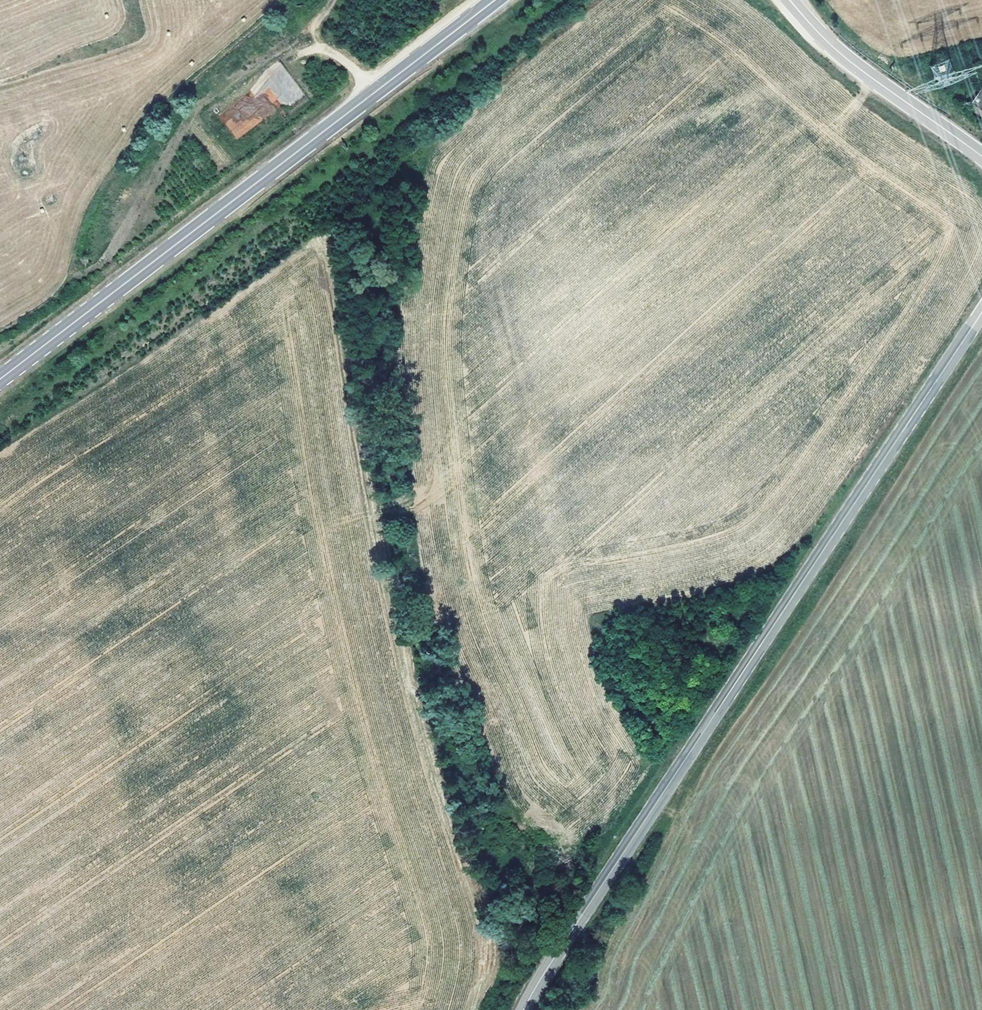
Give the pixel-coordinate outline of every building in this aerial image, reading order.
[(972,101),(981,108),(981,87),(972,101)] [(219,117),(237,139),(261,120),(251,107),(241,115),(239,112),(228,120),(223,114),(219,117)]
